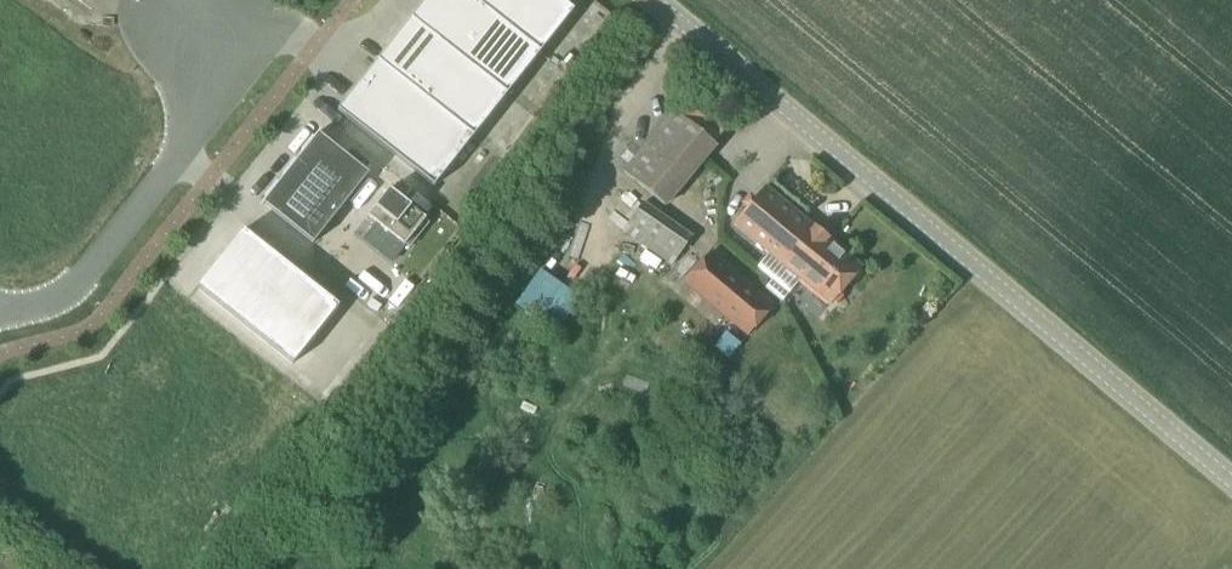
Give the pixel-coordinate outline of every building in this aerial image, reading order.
[(10,0),(0,0),(0,13),(10,0)] [(539,54),(471,0),(425,0),(409,20),(505,96),(539,54)] [(539,54),(572,12),(557,0),(471,0),(539,54)] [(472,138),(505,96),(409,20),(389,46),(388,45),(375,61),(472,138)] [(432,188),(472,138),(375,61),(362,78),(363,79),(337,111),(432,188)] [(661,125),(622,171),(666,208),(704,161),(716,146),(714,144),(726,129),(695,103),(682,118),(673,111),(661,125)] [(262,203),(313,244),(368,175),(317,134),(262,203)] [(732,226),(782,267),(794,279),(828,307),(861,268),(765,187),(732,226)] [(425,220),(386,192),(366,219),(405,247),(406,246),(410,249),(428,224),(424,221),(425,220)] [(693,237),(643,202),(621,232),(671,267),(693,237)] [(206,276),(196,289),(292,365),(337,307),(242,231),(227,249),(227,248),(206,275),(206,276)] [(773,305),(760,294),(710,252),(686,281),(749,333),(773,305)]
